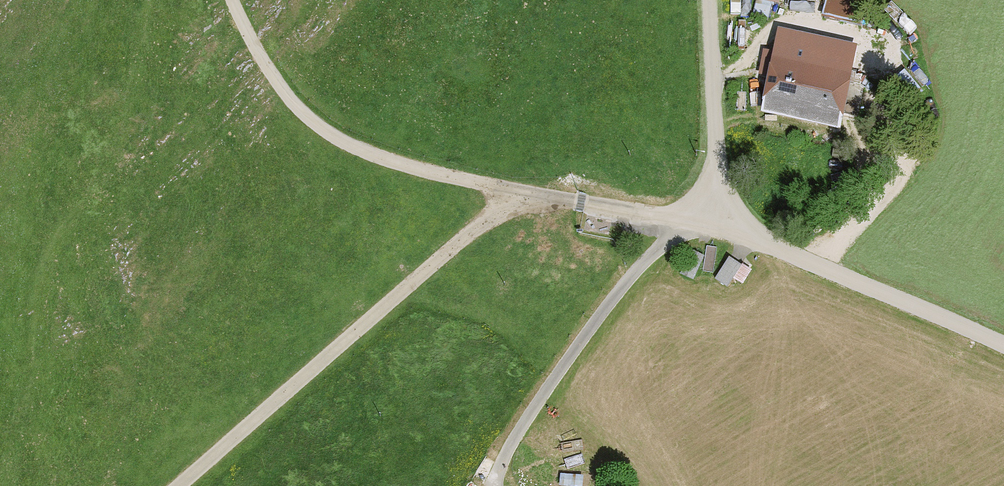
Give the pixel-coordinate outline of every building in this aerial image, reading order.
[(755,15),(767,18),(771,2),(778,3),(779,0),(759,0),(755,15)] [(851,53),(780,38),(776,58),(768,56),(766,65),(774,67),(765,111),(837,125),(840,112),(858,116),(867,77),(857,75),(860,61),(849,59),(851,53)] [(703,257),(691,251),(681,273),(693,279),(703,257)] [(748,270),(729,258),(716,279),(728,287),(734,277),(741,281),(748,270)]
